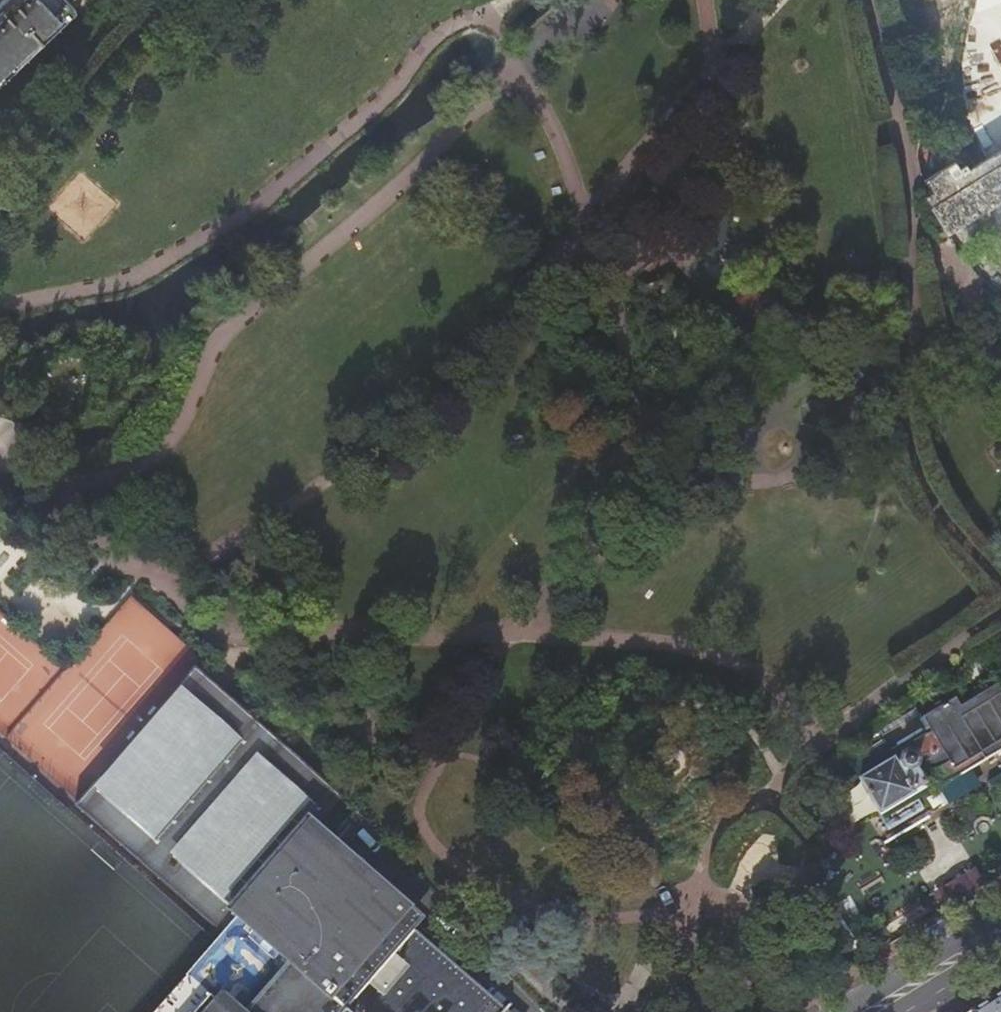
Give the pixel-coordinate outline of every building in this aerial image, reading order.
[(0,3),(0,81),(74,10),(64,0),(3,0),(0,3)] [(969,22),(1000,8),(1000,0),(960,0),(969,22)] [(979,175),(974,169),(967,172),(964,166),(933,185),(940,198),(929,204),(952,241),(1000,211),(1000,162),(979,175)] [(895,760),(861,780),(882,815),(917,794),(915,792),(928,784),(927,781),(937,776),(935,773),(950,765),(957,777),(1000,751),(1000,690),(999,687),(963,708),(957,700),(925,719),(942,751),(930,758),(927,754),(919,759),(916,756),(912,755),(909,756),(906,758),(905,761),(898,765),(895,760)] [(955,907),(997,881),(986,862),(965,876),(943,889),(955,907)] [(838,910),(799,935),(821,971),(861,946),(838,910)] [(976,1011),(1000,1011),(1000,997),(976,1011)]
